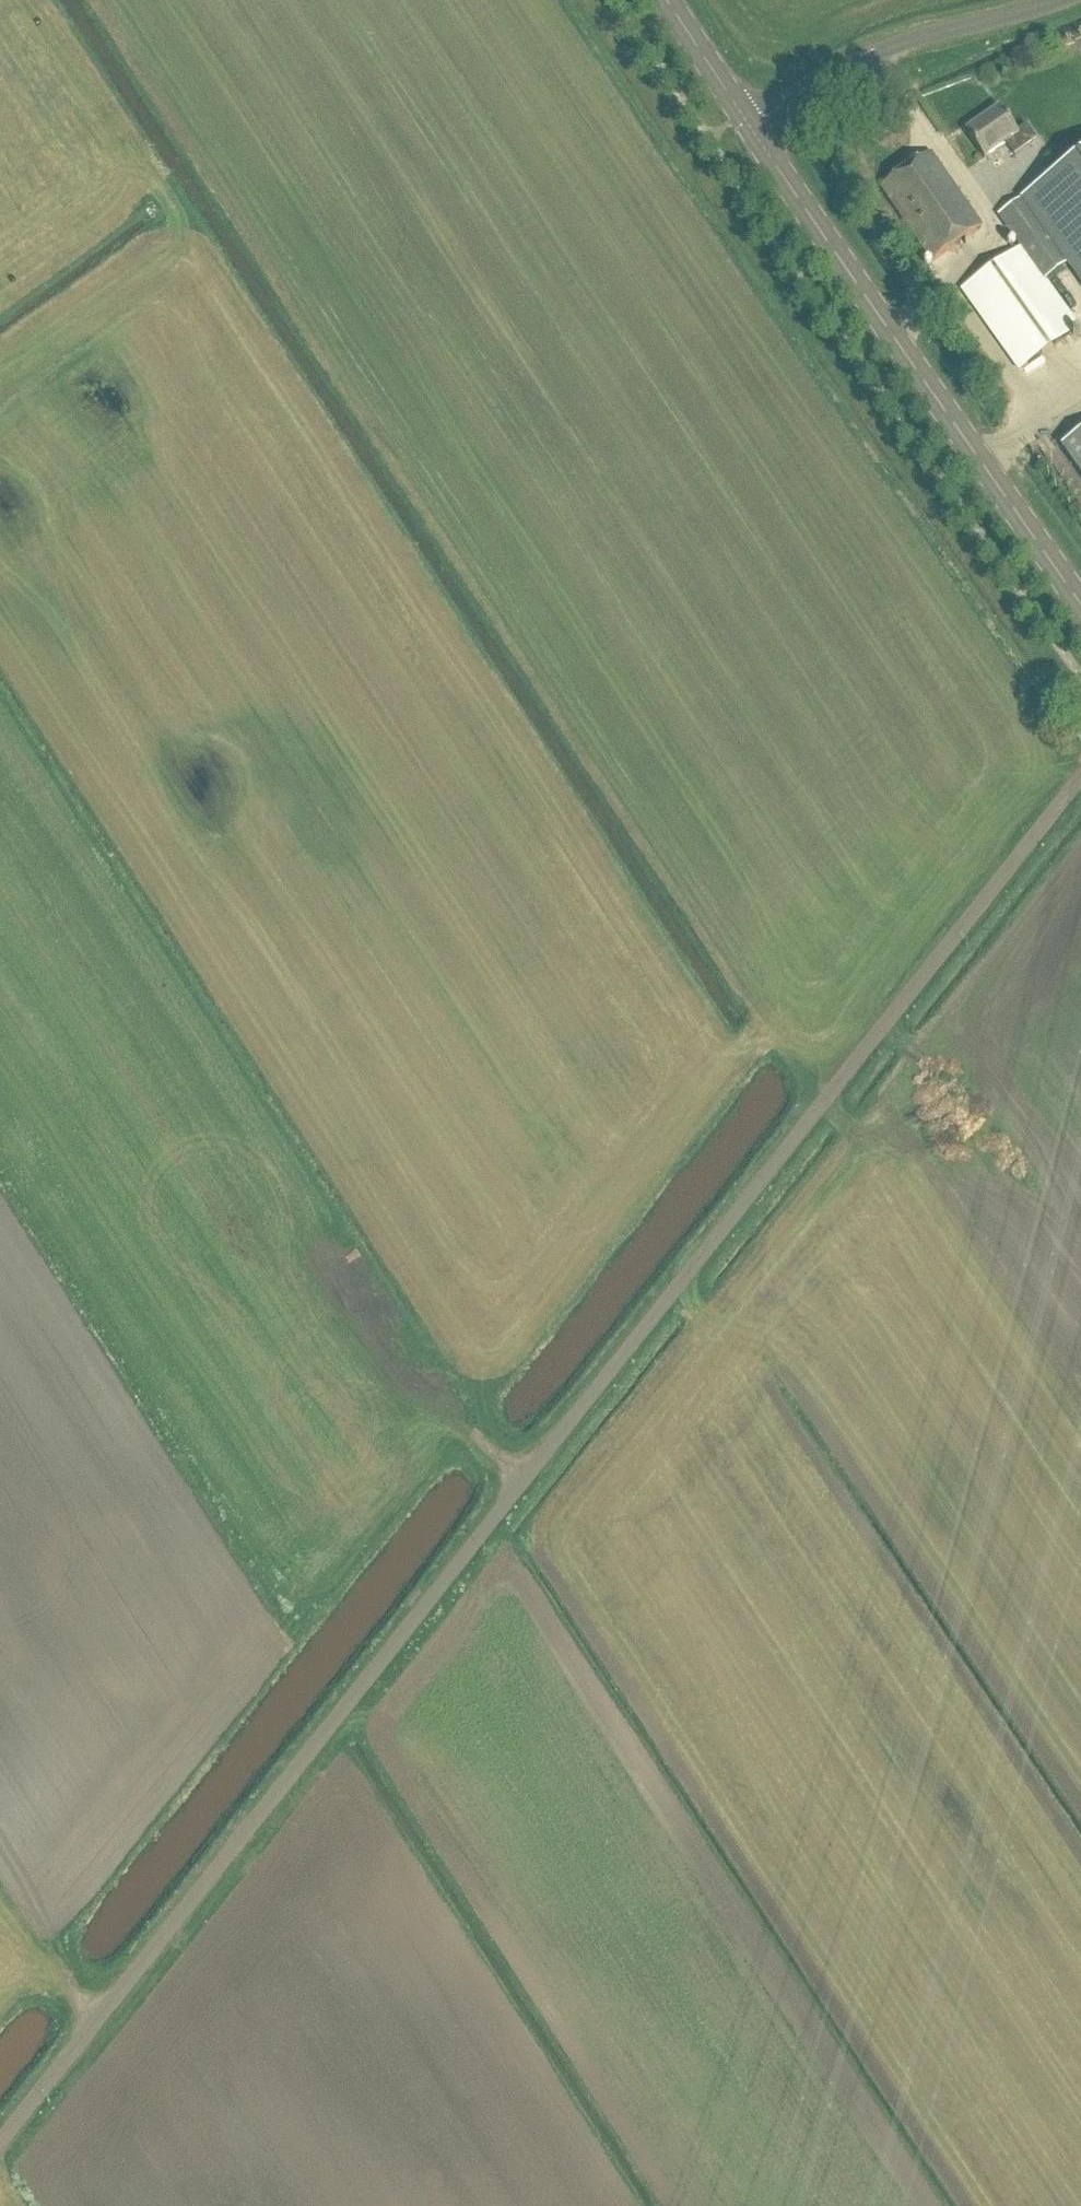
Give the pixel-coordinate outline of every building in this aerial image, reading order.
[(1018,133),(1001,109),(967,132),(985,159),(1007,144),(1015,156),(1037,141),(1027,127),(1018,133)] [(932,262),(982,227),(933,154),(882,189),(932,262)] [(998,215),(1021,249),(961,290),(1017,370),(1076,329),(1043,281),(1068,263),(1080,281),(1080,158),(998,215)]
